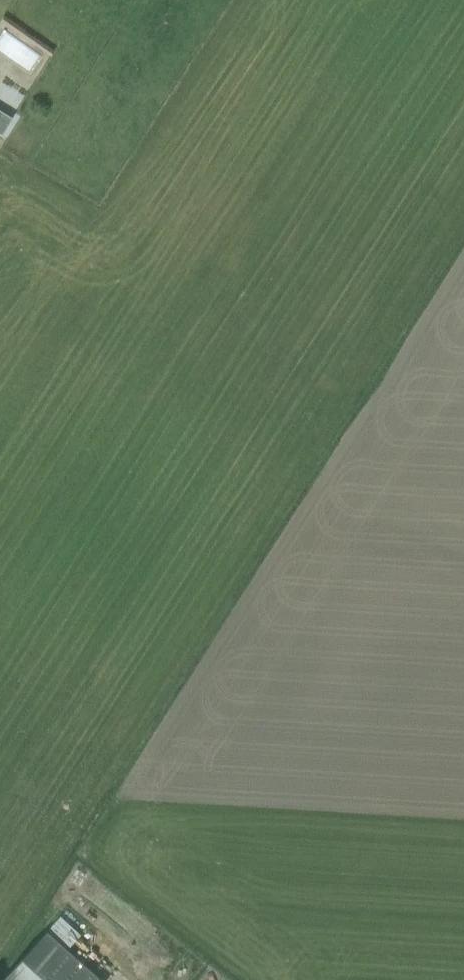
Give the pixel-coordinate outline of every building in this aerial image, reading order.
[(73,945),(85,934),(66,915),(55,927),(73,945)] [(4,979),(105,979),(48,930),(4,979)]
